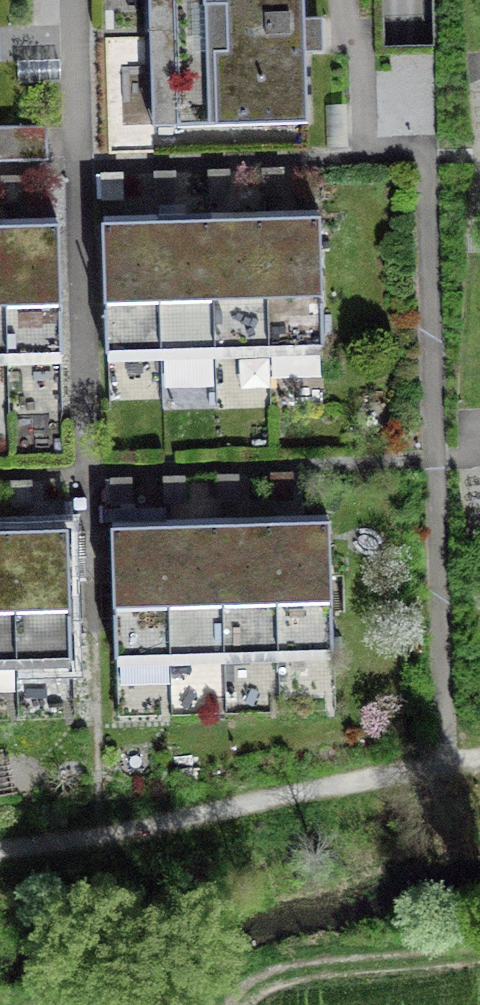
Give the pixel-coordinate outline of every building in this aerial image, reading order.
[(304,0),(173,0),(177,128),(308,124),(304,0)] [(45,159),(44,129),(0,130),(0,160),(45,159)] [(265,220),(269,350),(325,348),(321,218),(265,220)] [(215,352),(269,350),(265,220),(211,222),(215,352)] [(161,353),(215,352),(211,222),(158,223),(161,353)] [(106,355),(161,353),(158,223),(102,225),(106,355)] [(4,228),(8,358),(63,356),(59,226),(4,228)] [(330,524),(275,525),(278,655),(333,654),(330,524)] [(224,656),(278,655),(275,525),(220,526),(224,656)] [(170,658),(224,656),(220,526),(166,528),(170,658)] [(115,659),(170,658),(166,528),(111,529),(115,659)] [(13,533),(17,663),(72,661),(69,531),(13,533)] [(17,663),(13,533),(0,533),(0,663),(17,663)]
